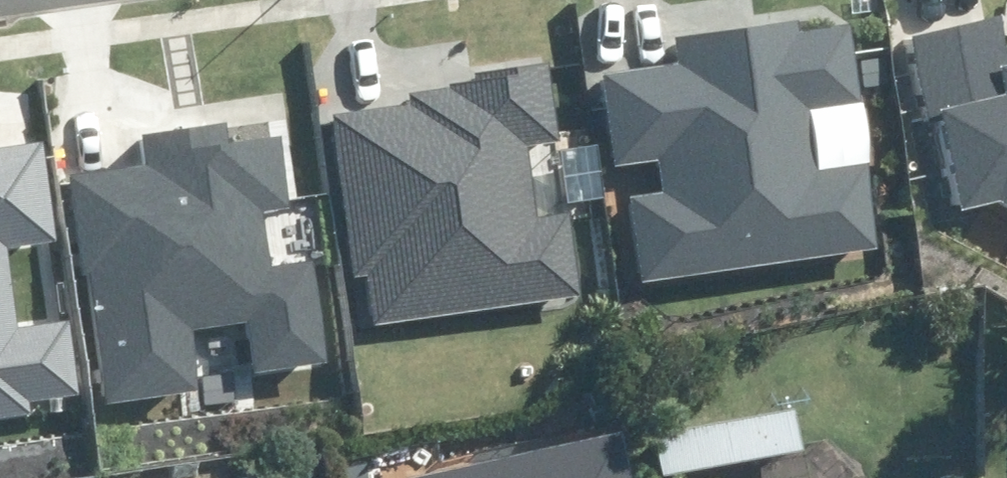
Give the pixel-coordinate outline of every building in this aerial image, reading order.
[(1001,14),(919,34),(963,212),(1001,202),(1006,206),(1006,38),(1001,14)] [(629,200),(644,288),(885,248),(870,161),(817,170),(807,108),(859,100),(846,22),(801,29),(799,17),(676,37),(680,63),(603,75),(618,166),(659,159),(665,194),(629,200)] [(371,274),(377,324),(581,297),(570,215),(537,219),(527,147),(559,142),(547,60),(473,70),(475,80),(451,83),(452,88),(407,94),(409,105),(330,116),(352,277),(371,274)] [(73,174),(106,404),(201,390),(192,331),(249,323),(256,374),(335,363),(320,259),(272,266),(265,211),(292,207),(282,137),(237,144),(233,121),(143,134),(147,164),(73,174)] [(33,417),(31,404),(79,397),(69,321),(19,328),(8,247),(59,240),(45,144),(0,150),(0,422),(33,417)] [(794,410),(655,437),(663,477),(803,450),(794,410)] [(623,432),(414,477),(633,477),(623,432)]
